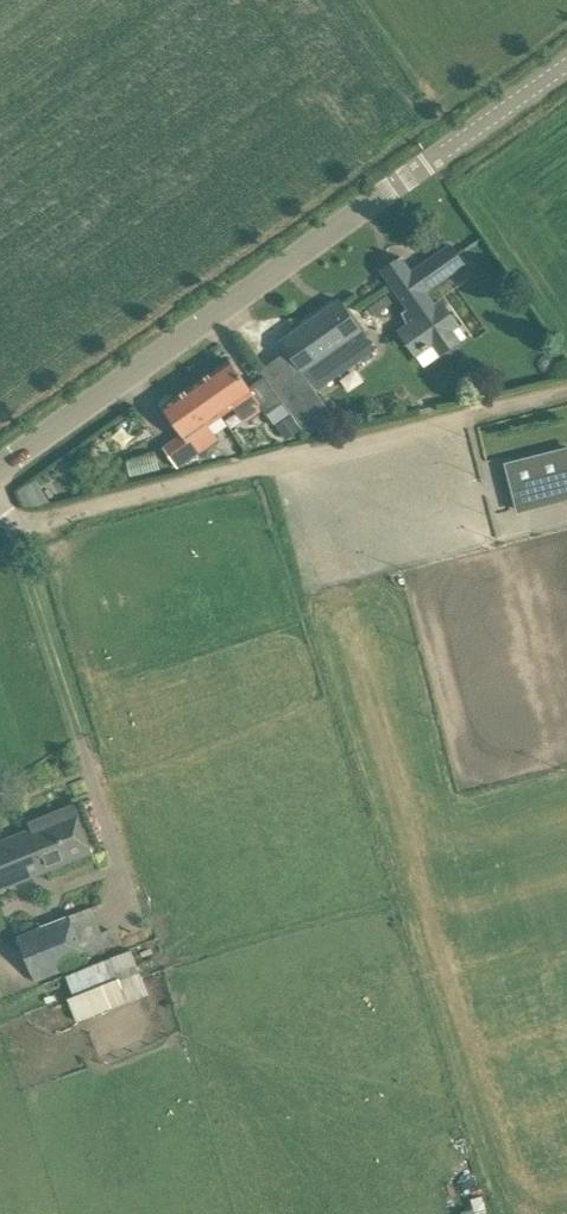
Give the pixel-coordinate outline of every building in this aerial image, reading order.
[(397,331),(416,357),(461,325),(442,299),(434,305),(427,295),(428,294),(426,291),(465,264),(451,244),(412,272),(402,256),(382,270),(408,307),(410,307),(411,308),(402,315),(408,323),(397,331)] [(385,294),(362,308),(374,329),(398,316),(385,294)] [(304,431),(307,436),(335,417),(316,390),(374,349),(340,299),(282,341),(288,350),(261,369),(265,375),(284,401),(304,431)] [(230,359),(202,380),(213,396),(212,397),(224,414),(234,406),(245,421),(263,408),(266,413),(284,401),(265,375),(249,387),(230,359)] [(202,380),(163,407),(182,434),(164,447),(178,467),(218,439),(208,424),(224,414),(212,397),(213,396),(202,380)] [(508,464),(515,492),(566,479),(566,483),(566,450),(508,464)] [(14,490),(24,508),(43,497),(33,479),(14,490)] [(0,841),(0,890),(91,853),(72,805),(47,815),(49,821),(0,841)] [(31,931),(18,936),(35,981),(88,960),(86,955),(116,943),(110,929),(102,932),(92,906),(80,911),(41,927),(31,931)] [(128,1000),(111,957),(66,976),(74,996),(68,998),(78,1020),(128,1000)]
